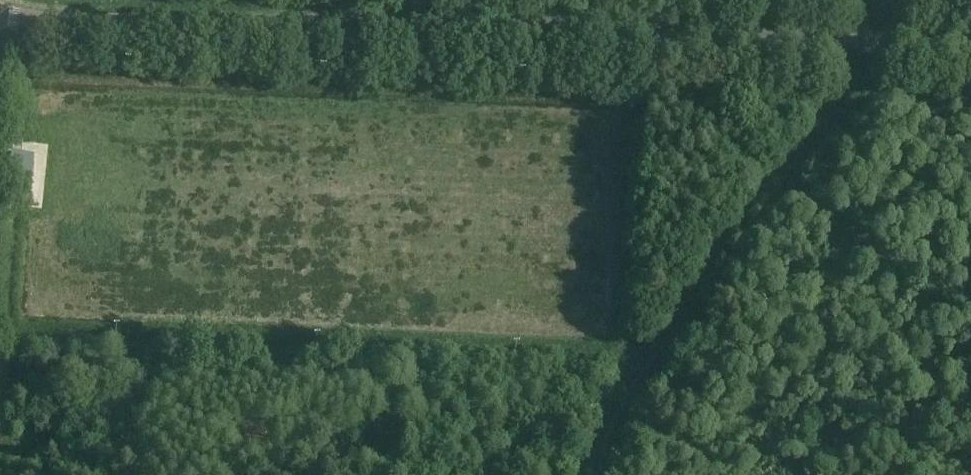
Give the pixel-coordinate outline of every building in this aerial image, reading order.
[(32,155),(11,153),(6,205),(26,208),(32,155)]
